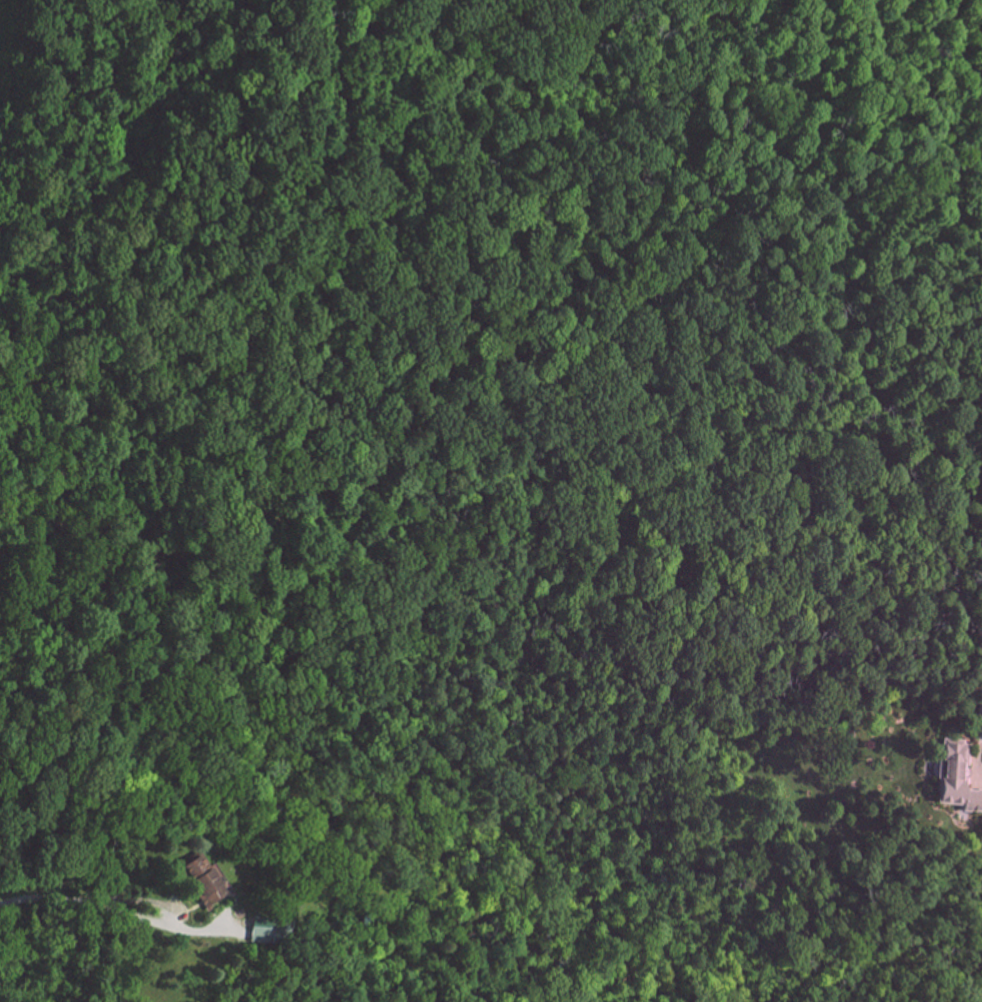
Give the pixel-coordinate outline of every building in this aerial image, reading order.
[(965,805),(964,812),(981,812),(981,790),(968,790),(969,741),(943,740),(941,804),(965,805)] [(183,867),(208,907),(228,895),(202,855),(183,867)] [(281,918),(251,918),(250,941),(280,942),(281,918)]
